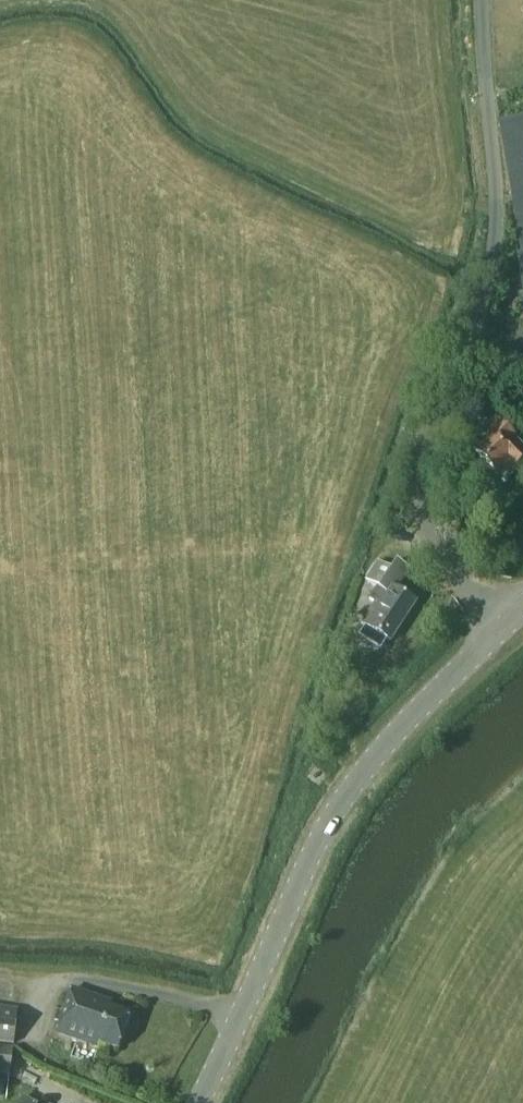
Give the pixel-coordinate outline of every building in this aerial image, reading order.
[(522,289),(522,119),(497,123),(520,256),(516,257),(522,289)] [(475,413),(459,429),(472,442),(468,446),(473,450),(472,452),(497,476),(507,466),(511,470),(522,458),(522,453),(513,443),(515,441),(494,420),(488,426),(475,413)] [(397,560),(391,570),(378,561),(367,579),(378,586),(370,600),(375,603),(362,624),(390,642),(415,601),(396,590),(410,568),(397,560)] [(129,1015),(120,1012),(103,1006),(105,1002),(70,989),(61,1012),(57,1011),(54,1021),(59,1023),(55,1032),(97,1047),(98,1043),(116,1050),(129,1015)] [(13,1044),(17,1010),(0,1008),(0,1043),(13,1044)] [(8,1076),(11,1050),(0,1049),(0,1075),(8,1076)]
